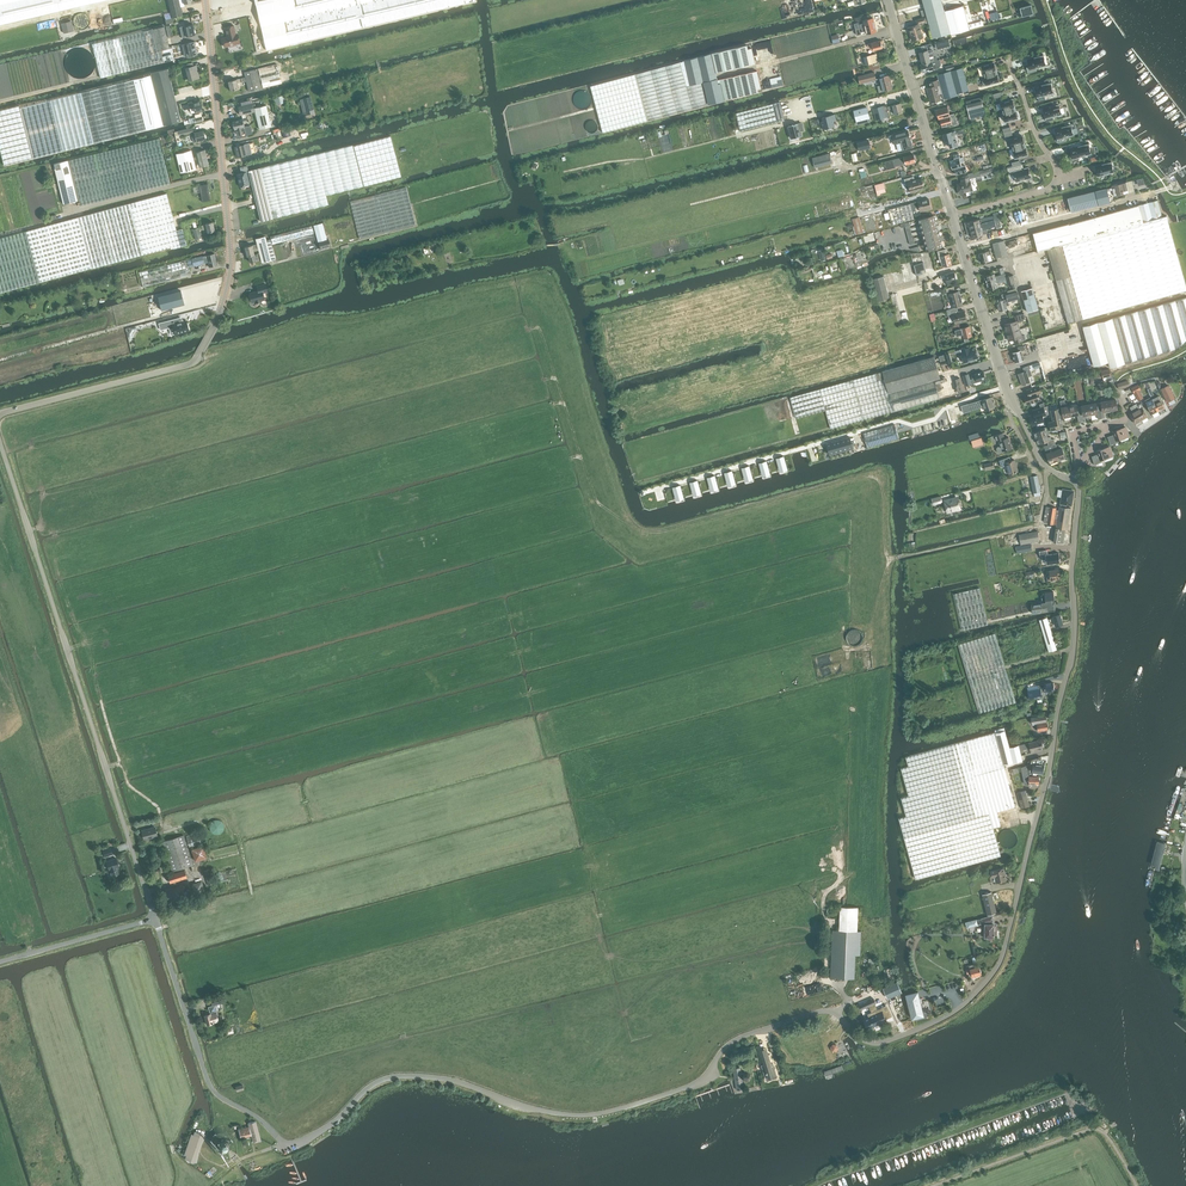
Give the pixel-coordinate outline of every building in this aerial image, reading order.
[(104,0),(0,0),(0,24),(104,0)] [(172,18),(182,15),(179,0),(168,0),(172,18)] [(255,4),(266,49),(475,1),(475,0),(254,0),(255,4)] [(924,8),(920,10),(922,16),(926,15),(927,16),(936,14),(942,36),(950,33),(951,34),(969,29),(970,29),(963,5),(944,10),(942,3),(924,8)] [(1031,4),(1020,7),(1022,16),(1034,13),(1031,4)] [(998,13),(997,9),(986,12),(987,17),(990,16),(991,20),(1003,16),(1002,12),(998,13)] [(77,26),(85,27),(86,25),(89,25),(89,18),(87,18),(87,13),(78,12),(77,26)] [(942,36),(936,14),(927,16),(933,38),(942,36)] [(858,22),(854,24),(856,29),(875,24),(874,20),(873,18),(873,17),(863,20),(864,23),(859,24),(858,22)] [(911,34),(912,40),(923,37),(919,24),(926,22),(925,17),(916,20),(917,24),(910,26),(912,34),(911,34)] [(970,28),(984,24),(983,19),(969,23),(970,28)] [(73,31),(71,20),(61,23),(63,33),(73,31)] [(188,35),(195,33),(193,23),(184,25),(184,26),(179,27),(180,31),(185,30),(186,36),(188,35)] [(875,24),(856,29),(857,35),(861,34),(861,31),(866,30),(867,34),(876,31),(877,31),(876,28),(875,24)] [(228,36),(222,38),(224,46),(229,45),(229,46),(230,47),(234,46),(235,45),(235,44),(240,43),(238,34),(236,34),(234,25),(225,27),(227,34),(228,36)] [(151,29),(152,29),(157,51),(160,50),(168,48),(169,48),(169,46),(164,26),(151,29)] [(92,44),(100,78),(164,62),(160,50),(157,51),(152,29),(92,44)] [(838,34),(831,36),(833,43),(840,41),(838,34)] [(968,43),(966,36),(953,40),(954,46),(968,43)] [(948,39),(935,42),(937,49),(950,46),(949,42),(949,39),(948,39)] [(868,44),(867,44),(868,47),(869,46),(869,47),(873,46),(873,50),(883,48),(881,40),(868,43),(868,44)] [(195,42),(182,44),(185,56),(187,56),(194,54),(197,54),(195,42)] [(747,45),(712,53),(717,73),(755,64),(752,48),(748,49),(747,45)] [(920,53),(919,54),(920,56),(921,57),(923,64),(937,60),(937,57),(934,57),(932,49),(920,53)] [(725,100),(725,99),(720,79),(718,79),(717,79),(711,53),(684,60),(689,84),(703,81),(708,104),(725,100)] [(863,57),(866,65),(878,61),(877,54),(863,57)] [(1041,67),(1041,66),(1046,65),(1043,55),(1026,60),(1027,64),(1028,64),(1029,67),(1027,67),(1028,72),(1036,70),(1036,67),(1037,67),(1037,68),(1041,67)] [(923,64),(921,64),(922,68),(921,68),(922,71),(923,71),(934,69),(939,67),(941,64),(940,59),(937,60),(923,64)] [(603,132),(695,108),(708,104),(703,81),(689,84),(684,60),(591,86),(603,132)] [(189,80),(200,77),(197,65),(197,64),(194,65),(193,62),(184,64),(185,68),(186,68),(189,80)] [(994,62),(981,66),(983,73),(984,72),(984,75),(996,72),(995,69),(996,69),(995,68),(996,67),(995,64),(994,64),(994,62)] [(276,64),(244,72),(245,77),(242,77),(228,81),(231,90),(239,88),(238,83),(243,81),(246,81),(248,91),(281,83),(276,64)] [(963,67),(955,69),(951,71),(954,83),(966,80),(964,75),(963,67)] [(167,68),(150,73),(150,74),(50,100),(20,107),(33,157),(62,150),(163,125),(181,121),(167,68)] [(761,87),(757,70),(720,79),(725,99),(758,92),(757,88),(761,87)] [(937,74),(939,79),(942,93),(944,99),(957,95),(957,93),(954,83),(951,71),(947,72),(937,74)] [(876,79),(874,72),(858,76),(860,84),(876,79)] [(984,75),(980,76),(983,86),(987,85),(999,81),(999,80),(1000,79),(999,76),(998,76),(997,74),(997,75),(996,72),(984,75)] [(878,85),(879,91),(883,90),(892,88),(888,74),(879,76),(881,84),(878,85)] [(941,100),(939,94),(942,93),(939,79),(929,82),(930,87),(927,88),(931,102),(941,100)] [(966,80),(954,83),(957,93),(969,90),(966,80)] [(1051,82),(1033,87),(1034,92),(1036,91),(1037,97),(1038,101),(1046,99),(1045,96),(1049,94),(1048,94),(1053,92),(1052,87),(1051,82)] [(836,88),(821,92),(823,100),(829,98),(832,97),(833,97),(838,96),(836,88)] [(592,101),(592,98),(592,97),(591,95),(590,94),(588,93),(587,91),(585,91),(583,91),(581,91),(579,91),(577,92),(576,94),(574,95),(573,97),(573,98),(573,100),(573,102),(573,104),(574,106),(575,107),(577,109),(579,110),(581,110),(583,110),(584,110),(587,110),(588,109),(590,107),(591,106),(592,104),(592,103),(592,101)] [(276,95),(273,97),(275,104),(285,101),(283,93),(276,95)] [(305,111),(314,109),(310,96),(302,98),(305,111)] [(970,100),(965,101),(966,104),(968,110),(983,106),(981,97),(970,100)] [(1002,109),(1003,112),(1015,109),(1014,106),(1014,104),(1015,104),(1014,100),(1013,101),(1012,99),(1000,103),(1002,109)] [(192,102),(193,103),(188,104),(182,105),(183,109),(189,108),(190,112),(191,113),(202,110),(200,100),(192,102)] [(780,101),(736,113),(741,133),(785,121),(780,101)] [(1053,105),(1041,109),(1042,113),(1044,113),(1045,118),(1046,121),(1054,119),(1053,117),(1057,116),(1057,115),(1061,114),(1060,108),(1062,107),(1061,104),(1059,104),(1058,101),(1053,103),(1053,105)] [(892,105),(888,106),(889,110),(893,109),(895,114),(903,112),(900,102),(892,105)] [(234,129),(235,129),(245,126),(244,122),(247,121),(245,114),(255,112),(253,104),(238,107),(240,115),(242,115),(243,117),(242,117),(242,118),(232,120),(234,129)] [(20,107),(19,105),(0,110),(0,148),(4,165),(33,157),(20,107)] [(266,105),(265,105),(260,106),(254,108),(259,129),(271,126),(266,105)] [(882,106),(873,108),(876,120),(886,117),(882,106)] [(984,114),(983,106),(968,110),(970,118),(984,114)] [(867,107),(854,110),(856,121),(870,118),(867,107)] [(938,119),(940,119),(950,116),(949,115),(947,107),(936,110),(937,115),(937,116),(937,118),(938,118),(938,119)] [(1018,118),(1017,117),(1018,116),(1017,113),(1016,113),(1016,111),(1015,111),(1015,109),(1003,112),(1004,115),(1003,115),(1005,122),(1018,118)] [(823,121),(821,121),(823,129),(835,126),(833,120),(836,119),(835,114),(822,117),(823,121)] [(954,114),(950,115),(949,115),(950,116),(940,119),(941,123),(940,123),(941,125),(942,126),(942,127),(952,124),(952,125),(957,124),(954,114)] [(1065,126),(1053,129),(1054,133),(1056,133),(1058,142),(1065,140),(1065,139),(1069,137),(1068,135),(1073,134),(1071,124),(1070,122),(1064,123),(1065,126)] [(798,123),(789,126),(790,132),(792,131),(794,137),(802,135),(800,131),(804,130),(802,123),(799,124),(798,123)] [(252,133),(250,125),(245,126),(235,129),(237,138),(247,135),(246,134),(252,133)] [(179,134),(179,136),(193,133),(192,128),(187,129),(178,131),(174,132),(175,135),(179,134)] [(951,132),(942,134),(945,144),(949,143),(950,147),(958,145),(955,135),(964,133),(963,128),(959,129),(955,131),(951,132)] [(289,129),(282,130),(284,137),(291,135),(289,129)] [(194,141),(206,138),(204,130),(195,132),(195,135),(192,135),(194,141)] [(908,131),(892,135),(890,136),(891,139),(893,139),(894,144),(900,143),(902,150),(904,149),(904,150),(912,147),(908,131)] [(1012,146),(1013,148),(1024,145),(1024,142),(1024,141),(1025,141),(1024,137),(1023,137),(1022,135),(1010,139),(1012,146)] [(240,186),(250,184),(247,172),(248,171),(261,221),(328,204),(326,195),(364,186),(401,176),(390,137),(353,146),(353,145),(248,170),(247,165),(240,167),(242,173),(237,174),(240,186)] [(159,138),(68,160),(77,200),(79,200),(81,205),(170,183),(159,138)] [(742,138),(736,140),(739,153),(745,151),(742,138)] [(857,143),(859,151),(871,148),(869,140),(857,143)] [(1086,156),(1085,155),(1091,153),(1088,143),(1070,148),(1072,155),(1070,155),(1071,160),(1078,158),(1078,157),(1080,156),(1080,157),(1086,156)] [(244,144),(235,146),(238,156),(246,154),(244,144)] [(984,144),(977,146),(979,152),(986,151),(984,144)] [(1026,148),(1025,148),(1024,145),(1013,148),(1014,151),(1013,151),(1015,158),(1028,155),(1027,153),(1028,153),(1027,149),(1026,149),(1026,148)] [(194,159),(198,158),(197,156),(194,157),(193,155),(192,149),(177,153),(181,171),(196,168),(194,159)] [(204,149),(196,151),(197,154),(197,156),(198,158),(200,166),(208,164),(204,149)] [(830,153),(812,158),(815,167),(832,163),(830,153)] [(913,154),(901,158),(902,164),(906,163),(906,164),(915,162),(915,158),(915,155),(913,155),(913,154)] [(959,158),(950,160),(952,168),(954,168),(960,166),(959,163),(964,161),(963,157),(959,158)] [(901,158),(885,162),(887,169),(887,170),(896,167),(896,166),(902,164),(901,158)] [(63,204),(68,203),(77,200),(68,160),(53,164),(63,204)] [(1109,174),(1109,173),(1114,171),(1111,162),(1094,166),(1095,171),(1096,170),(1098,176),(1105,174),(1105,175),(1109,174)] [(960,166),(954,168),(956,174),(967,171),(966,164),(960,166)] [(1020,164),(1013,167),(1007,168),(1009,175),(1014,174),(1016,181),(1027,178),(1027,180),(1033,178),(1031,173),(1030,173),(1028,167),(1022,169),(1020,164)] [(960,177),(962,182),(957,184),(959,193),(965,192),(966,191),(967,196),(971,195),(973,191),(973,190),(970,179),(970,180),(970,179),(981,176),(980,173),(979,171),(968,174),(968,175),(960,177)] [(904,179),(905,183),(906,184),(909,183),(911,192),(918,191),(917,189),(924,187),(923,186),(924,186),(923,183),(922,183),(921,178),(914,180),(913,176),(904,179)] [(883,182),(875,184),(876,190),(885,188),(883,182)] [(1125,182),(1111,186),(1114,195),(1123,193),(1123,194),(1129,193),(1126,182),(1125,182)] [(208,183),(199,185),(199,186),(202,201),(211,200),(208,183)] [(406,187),(350,201),(359,238),(415,224),(406,187)] [(1100,205),(1111,202),(1107,188),(1096,191),(1067,198),(1071,212),(1100,205)] [(98,211),(77,217),(84,241),(91,268),(98,266),(143,254),(173,246),(173,248),(187,244),(182,229),(176,230),(173,218),(166,193),(129,203),(98,211)] [(912,203),(910,204),(912,212),(914,211),(916,211),(915,208),(919,206),(920,210),(931,207),(928,197),(917,200),(918,201),(912,203)] [(1047,248),(1062,244),(1082,319),(1185,290),(1185,287),(1166,216),(1162,217),(1157,200),(1138,205),(1069,224),(1033,233),(1037,251),(1047,248)] [(914,219),(912,212),(910,204),(888,209),(892,224),(914,219)] [(1001,227),(998,212),(993,213),(994,216),(996,226),(997,228),(1001,227)] [(917,218),(918,223),(934,219),(933,214),(917,218)] [(988,217),(978,219),(982,234),(987,233),(986,228),(991,227),(995,226),(996,226),(994,216),(988,217)] [(0,239),(0,282),(2,290),(36,281),(38,282),(83,270),(91,268),(84,241),(77,217),(26,231),(26,232),(0,239)] [(852,219),(856,234),(863,232),(859,217),(852,219)] [(935,224),(934,219),(918,223),(920,229),(935,224)] [(968,221),(965,222),(969,236),(970,240),(977,238),(976,236),(982,234),(978,219),(968,221)] [(198,226),(199,227),(193,229),(196,239),(202,238),(199,230),(203,229),(207,227),(208,232),(215,230),(213,221),(206,223),(201,225),(198,226)] [(318,242),(327,239),(323,223),(314,225),(318,242)] [(937,229),(935,224),(920,229),(921,234),(937,229)] [(270,236),(272,244),(314,233),(312,225),(270,236)] [(922,239),(938,235),(937,229),(921,234),(922,239)] [(939,237),(938,235),(922,239),(923,242),(924,244),(940,240),(939,237)] [(271,260),(275,259),(272,250),(271,245),(270,239),(266,240),(266,239),(265,236),(256,239),(262,262),(270,259),(271,260)] [(318,242),(320,249),(331,246),(329,239),(318,242)] [(941,245),(940,240),(924,244),(925,249),(941,245)] [(996,258),(1008,254),(1004,241),(993,244),(996,258)] [(248,256),(249,255),(255,254),(253,249),(257,248),(256,243),(245,246),(248,256)] [(1047,248),(1068,323),(1082,319),(1062,244),(1047,248)] [(939,260),(940,260),(942,267),(952,264),(949,254),(946,254),(945,249),(937,252),(939,260)] [(979,254),(981,263),(988,261),(987,256),(991,255),(990,251),(979,254)] [(206,255),(203,256),(203,255),(193,258),(191,259),(191,258),(139,272),(142,287),(192,275),(190,267),(194,266),(209,261),(210,267),(218,264),(215,253),(207,255),(206,255)] [(258,253),(255,254),(249,255),(251,262),(260,259),(258,253)] [(920,263),(914,265),(916,275),(922,273),(920,263)] [(954,272),(941,275),(942,279),(946,278),(947,285),(954,283),(953,280),(956,279),(954,272)] [(985,276),(987,282),(1006,277),(1005,274),(995,276),(994,273),(985,276)] [(889,298),(883,276),(873,279),(879,301),(889,298)] [(988,289),(998,287),(997,283),(1006,281),(1007,284),(1011,283),(1009,276),(1006,277),(987,282),(988,289)] [(268,291),(266,284),(257,286),(258,291),(249,293),(251,302),(254,302),(255,303),(262,301),(262,300),(265,299),(263,292),(268,291)] [(1021,290),(1027,312),(1038,309),(1032,287),(1021,290)] [(1004,300),(997,302),(1000,310),(1007,308),(1007,305),(1009,305),(1008,300),(1019,297),(1018,291),(1017,288),(1007,291),(1008,294),(1006,295),(1006,293),(1002,294),(1004,300)] [(162,295),(158,296),(162,310),(165,309),(185,304),(181,290),(162,295)] [(959,291),(949,293),(953,307),(963,305),(959,291)] [(1127,362),(1175,349),(1185,340),(1185,297),(1163,304),(1114,317),(1127,362)] [(955,308),(947,310),(949,318),(954,316),(956,324),(967,321),(967,319),(967,316),(966,316),(965,310),(957,313),(955,308)] [(1017,321),(1004,324),(1007,332),(1019,329),(1017,322),(1021,321),(1021,320),(1025,318),(1024,313),(1015,316),(1017,321)] [(180,317),(159,323),(161,330),(173,326),(175,334),(189,330),(186,320),(181,322),(180,317)] [(1114,317),(1082,326),(1093,365),(1108,361),(1110,367),(1112,366),(1127,362),(1114,317)] [(969,326),(962,328),(960,323),(953,325),(957,336),(962,334),(965,342),(969,341),(968,337),(973,336),(969,326)] [(1021,335),(1019,329),(1007,332),(1009,340),(1015,339),(1016,342),(1014,342),(1015,343),(1023,341),(1022,340),(1025,339),(1024,335),(1023,334),(1021,335)] [(1015,362),(1023,360),(1020,350),(1024,349),(1023,345),(1017,347),(1018,351),(1012,352),(1015,362)] [(970,346),(955,350),(955,352),(957,353),(961,352),(964,362),(974,359),(974,358),(978,357),(977,356),(978,355),(977,352),(976,351),(975,347),(970,348),(969,347),(970,346)] [(943,354),(946,364),(952,362),(949,353),(943,354)] [(888,369),(882,371),(888,393),(934,380),(940,378),(934,356),(888,369)] [(1030,369),(1017,373),(1020,380),(1032,375),(1030,369)] [(1110,376),(1109,369),(1101,372),(1102,378),(1103,381),(1106,381),(1105,377),(1110,376)] [(893,411),(940,398),(934,380),(888,393),(882,371),(820,389),(790,397),(796,418),(825,410),(830,429),(893,411)] [(975,375),(971,376),(972,379),(976,378),(977,381),(986,379),(983,371),(975,374),(975,375)] [(965,386),(971,384),(968,374),(962,376),(965,386)] [(1032,375),(1020,380),(1022,386),(1031,383),(1032,387),(1042,384),(1040,380),(1035,381),(1033,375),(1032,375)] [(1140,390),(1137,385),(1131,388),(1138,400),(1143,398),(1139,390),(1140,390)] [(1168,385),(1161,389),(1167,402),(1168,401),(1170,404),(1175,402),(1174,398),(1168,385)] [(1028,394),(1024,395),(1027,404),(1031,403),(1031,404),(1032,404),(1034,404),(1035,402),(1035,401),(1038,400),(1037,397),(1040,396),(1039,393),(1041,392),(1039,386),(1030,389),(1026,390),(1028,394)] [(1150,388),(1147,389),(1149,393),(1152,398),(1158,411),(1164,407),(1160,399),(1158,396),(1155,397),(1150,388)] [(968,404),(962,406),(964,412),(971,410),(970,408),(983,404),(985,410),(995,407),(994,406),(995,406),(994,403),(993,403),(991,397),(968,404)] [(1152,398),(1145,401),(1152,414),(1154,417),(1160,414),(1158,411),(1152,398)] [(1115,399),(1108,401),(1110,409),(1117,408),(1115,399)] [(1061,408),(1063,417),(1070,416),(1068,405),(1066,406),(1064,400),(1060,401),(1062,408),(1061,408)] [(1110,409),(1108,401),(1098,403),(1101,418),(1105,417),(1104,411),(1110,409)] [(1098,403),(1088,405),(1090,413),(1090,415),(1091,415),(1097,414),(1098,418),(1101,418),(1098,403)] [(1136,403),(1133,405),(1141,420),(1142,419),(1143,422),(1148,419),(1147,416),(1148,416),(1142,407),(1143,407),(1141,403),(1137,405),(1136,403)] [(1075,404),(1068,405),(1070,416),(1077,414),(1078,422),(1082,422),(1079,406),(1076,407),(1075,404)] [(1036,422),(1044,420),(1042,416),(1042,415),(1050,413),(1048,405),(1032,410),(1033,414),(1028,415),(1031,424),(1037,423),(1036,422)] [(1085,421),(1084,415),(1090,413),(1088,405),(1079,406),(1082,422),(1085,421)] [(1130,414),(1135,423),(1141,420),(1133,405),(1130,407),(1133,412),(1130,414)] [(1059,408),(1050,409),(1052,417),(1060,416),(1059,408)] [(1062,427),(1060,416),(1052,417),(1053,420),(1049,421),(1051,429),(1062,427)] [(895,424),(863,433),(867,448),(899,439),(895,424)] [(1042,429),(1033,432),(1035,438),(1046,434),(1045,431),(1047,431),(1046,427),(1042,428),(1042,429)] [(1114,434),(1108,436),(1110,445),(1119,442),(1118,439),(1128,436),(1125,427),(1113,431),(1114,431),(1116,434),(1114,435),(1114,434)] [(1003,452),(1002,451),(1012,448),(1009,437),(1005,438),(1003,432),(991,436),(992,442),(1000,440),(1001,445),(998,446),(997,448),(999,452),(1000,453),(1003,452)] [(1047,437),(1046,434),(1035,438),(1037,444),(1046,441),(1047,445),(1052,444),(1055,443),(1053,438),(1051,439),(1050,436),(1047,437)] [(826,443),(830,455),(854,448),(850,436),(826,443)] [(983,443),(983,441),(981,437),(971,440),(973,446),(983,443)] [(1055,443),(1052,444),(1052,448),(1056,460),(1064,457),(1061,448),(1057,450),(1056,444),(1055,444),(1055,443)] [(1043,446),(1049,463),(1056,460),(1052,448),(1052,444),(1047,445),(1043,446)] [(1098,454),(1091,456),(1094,464),(1102,462),(1102,459),(1112,456),(1109,446),(1097,450),(1097,451),(1098,450),(1100,454),(1098,454)] [(784,456),(776,458),(779,468),(787,466),(784,456)] [(1014,459),(1008,461),(1007,457),(999,460),(1001,467),(1006,465),(1009,474),(1018,471),(1014,459)] [(767,461),(759,463),(762,473),(770,471),(767,461)] [(749,465),(742,468),(744,478),(752,476),(749,465)] [(732,470),(724,472),(727,483),(735,481),(732,470)] [(715,475),(707,477),(710,488),(718,485),(715,475)] [(1029,477),(1033,493),(1034,497),(1041,495),(1040,491),(1041,491),(1037,475),(1029,477)] [(698,480),(690,482),(693,492),(700,490),(698,480)] [(680,485),(673,487),(675,497),(683,495),(680,485)] [(1063,489),(1061,503),(1071,505),(1074,491),(1063,489)] [(932,498),(925,500),(927,506),(933,504),(934,507),(945,504),(947,512),(961,508),(958,498),(958,497),(950,499),(944,500),(945,501),(942,502),(941,496),(932,498)] [(1046,505),(1043,522),(1047,523),(1053,524),(1056,525),(1055,527),(1056,528),(1065,529),(1067,529),(1071,508),(1066,507),(1067,505),(1061,504),(1060,506),(1059,506),(1059,510),(1058,510),(1056,509),(1056,507),(1050,506),(1046,505)] [(1063,543),(1065,529),(1056,528),(1054,542),(1063,543)] [(1040,541),(1038,530),(1019,534),(1021,545),(1040,541)] [(1031,544),(1016,546),(1017,553),(1032,550),(1031,544)] [(1047,550),(1040,551),(1040,556),(1045,555),(1046,564),(1060,562),(1059,552),(1048,554),(1047,550)] [(1046,571),(1047,581),(1058,579),(1057,573),(1060,573),(1059,569),(1046,571)] [(953,594),(962,630),(988,623),(980,587),(953,594)] [(1041,602),(1030,604),(1032,613),(1047,611),(1046,609),(1054,608),(1053,604),(1051,604),(1051,599),(1054,598),(1053,591),(1044,592),(1044,594),(1044,600),(1045,599),(1046,602),(1045,602),(1041,602)] [(1047,617),(1039,619),(1039,621),(1048,652),(1056,649),(1049,623),(1054,621),(1055,626),(1063,623),(1060,614),(1052,616),(1053,617),(1047,619),(1047,617)] [(864,638),(864,636),(863,634),(862,632),(861,631),(860,630),(858,629),(856,628),(854,628),(852,628),(851,629),(849,630),(847,631),(846,632),(845,634),(844,636),(844,638),(844,639),(845,641),(845,643),(847,645),(848,646),(850,647),(852,648),(853,648),(855,648),(857,647),(859,646),(861,645),(862,644),(863,642),(864,640),(864,638)] [(995,633),(958,644),(979,713),(1016,702),(1011,686),(995,634),(995,633)] [(1037,699),(1042,698),(1044,697),(1046,694),(1046,691),(1054,690),(1053,682),(1044,683),(1044,684),(1038,685),(1038,688),(1027,690),(1029,698),(1036,697),(1037,699)] [(1036,723),(1038,731),(1048,729),(1045,714),(1031,717),(1032,724),(1036,723)] [(995,732),(1003,764),(1022,760),(1020,750),(1019,745),(1019,744),(1010,747),(1005,730),(995,732)] [(901,797),(906,816),(899,818),(915,879),(1001,855),(993,827),(1000,826),(996,811),(1015,806),(1003,764),(995,732),(994,732),(906,756),(908,765),(901,767),(908,795),(901,797)] [(1043,748),(1041,739),(1028,742),(1019,745),(1020,750),(1030,748),(1031,751),(1043,748)] [(1030,759),(1028,761),(1028,764),(1029,764),(1031,764),(1031,763),(1033,764),(1032,772),(1042,773),(1043,765),(1042,764),(1043,763),(1039,762),(1038,757),(1031,759),(1030,759)] [(1039,784),(1039,776),(1029,776),(1028,766),(1028,764),(1021,767),(1023,778),(1024,783),(1029,783),(1029,784),(1039,784)] [(1173,815),(1181,787),(1176,786),(1167,814),(1173,815)] [(1025,790),(1017,792),(1021,808),(1030,806),(1025,790)] [(224,826),(224,824),(223,823),(222,822),(221,821),(220,820),(219,820),(218,820),(215,820),(214,821),(213,822),(212,824),(211,826),(212,828),(212,829),(212,830),(213,831),(215,832),(217,832),(220,832),(221,832),(222,831),(223,830),(224,829),(224,826)] [(155,827),(142,830),(144,839),(158,835),(155,827)] [(1017,841),(1018,839),(1017,837),(1017,835),(1016,834),(1015,832),(1014,831),(1012,830),(1011,829),(1009,829),(1007,829),(1005,829),(1003,830),(1002,831),(1001,832),(1000,834),(999,835),(998,837),(998,839),(999,841),(999,843),(1000,844),(1001,845),(1003,847),(1004,847),(1006,848),(1008,848),(1010,848),(1012,847),(1013,847),(1015,845),(1016,844),(1017,842),(1017,841)] [(198,832),(186,835),(190,847),(202,844),(198,832)] [(172,871),(193,864),(184,835),(162,842),(172,871)] [(191,849),(195,861),(207,857),(203,845),(191,849)] [(111,848),(103,850),(105,856),(113,853),(111,848)] [(117,858),(107,861),(110,870),(112,876),(121,873),(118,864),(119,864),(117,858)] [(208,885),(215,883),(210,868),(203,870),(208,885)] [(1006,880),(1003,868),(991,870),(992,875),(994,875),(996,882),(1006,880)] [(168,875),(170,882),(187,877),(185,869),(168,875)] [(195,894),(205,891),(202,880),(192,884),(195,894)] [(165,892),(168,901),(181,897),(180,893),(185,891),(183,886),(172,889),(172,890),(165,892)] [(991,891),(982,894),(987,915),(997,913),(991,891)] [(830,977),(854,978),(855,954),(860,955),(861,931),(857,931),(858,907),(840,906),(839,930),(832,929),(830,977)] [(983,923),(985,924),(985,927),(982,927),(982,934),(985,934),(985,936),(984,936),(987,938),(990,939),(992,938),(995,936),(994,936),(994,934),(997,934),(997,927),(994,927),(994,924),(994,921),(993,915),(982,918),(983,923)] [(979,965),(975,967),(974,963),(969,964),(970,968),(966,969),(967,973),(971,972),(972,976),(982,974),(979,965)] [(891,968),(882,972),(884,978),(883,978),(886,985),(897,980),(891,968)] [(902,992),(897,981),(883,987),(887,998),(902,992)] [(912,1018),(924,1015),(920,999),(918,991),(906,994),(912,1018)] [(215,1004),(221,1003),(219,996),(211,998),(213,1006),(209,1007),(211,1013),(204,1015),(207,1024),(219,1020),(217,1011),(216,1011),(215,1007),(216,1007),(215,1004)] [(866,1003),(865,1004),(867,1009),(878,1004),(876,999),(866,1003)] [(869,1017),(864,1019),(867,1026),(868,1028),(873,1025),(878,1023),(878,1024),(882,1022),(886,1020),(885,1018),(891,1016),(888,1008),(886,1009),(882,1011),(880,1008),(868,1014),(869,1017)] [(773,1039),(767,1041),(772,1054),(777,1051),(773,1039)] [(765,1064),(762,1065),(763,1069),(766,1068),(768,1076),(775,1074),(772,1066),(770,1066),(769,1064),(771,1063),(768,1054),(762,1056),(765,1064)] [(824,1071),(826,1075),(825,1076),(827,1080),(835,1077),(833,1073),(842,1070),(841,1065),(824,1071)] [(744,1088),(740,1067),(733,1068),(737,1089),(744,1088)] [(743,1074),(742,1076),(743,1078),(744,1079),(746,1080),(748,1080),(750,1079),(751,1078),(751,1076),(751,1074),(750,1072),(748,1072),(746,1072),(744,1072),(743,1074)] [(256,1121),(248,1123),(249,1126),(252,1136),(254,1143),(261,1141),(261,1139),(256,1121)] [(239,1129),(241,1138),(252,1136),(249,1126),(239,1129)] [(191,1162),(197,1163),(199,1152),(201,1146),(206,1135),(201,1132),(195,1131),(194,1134),(192,1134),(184,1154),(186,1155),(185,1159),(191,1162)] [(219,1143),(218,1146),(219,1148),(220,1150),(222,1151),(225,1151),(227,1151),(228,1150),(229,1149),(229,1148),(230,1147),(230,1146),(230,1143),(228,1141),(226,1140),(224,1140),(222,1140),(220,1141),(219,1143)]
